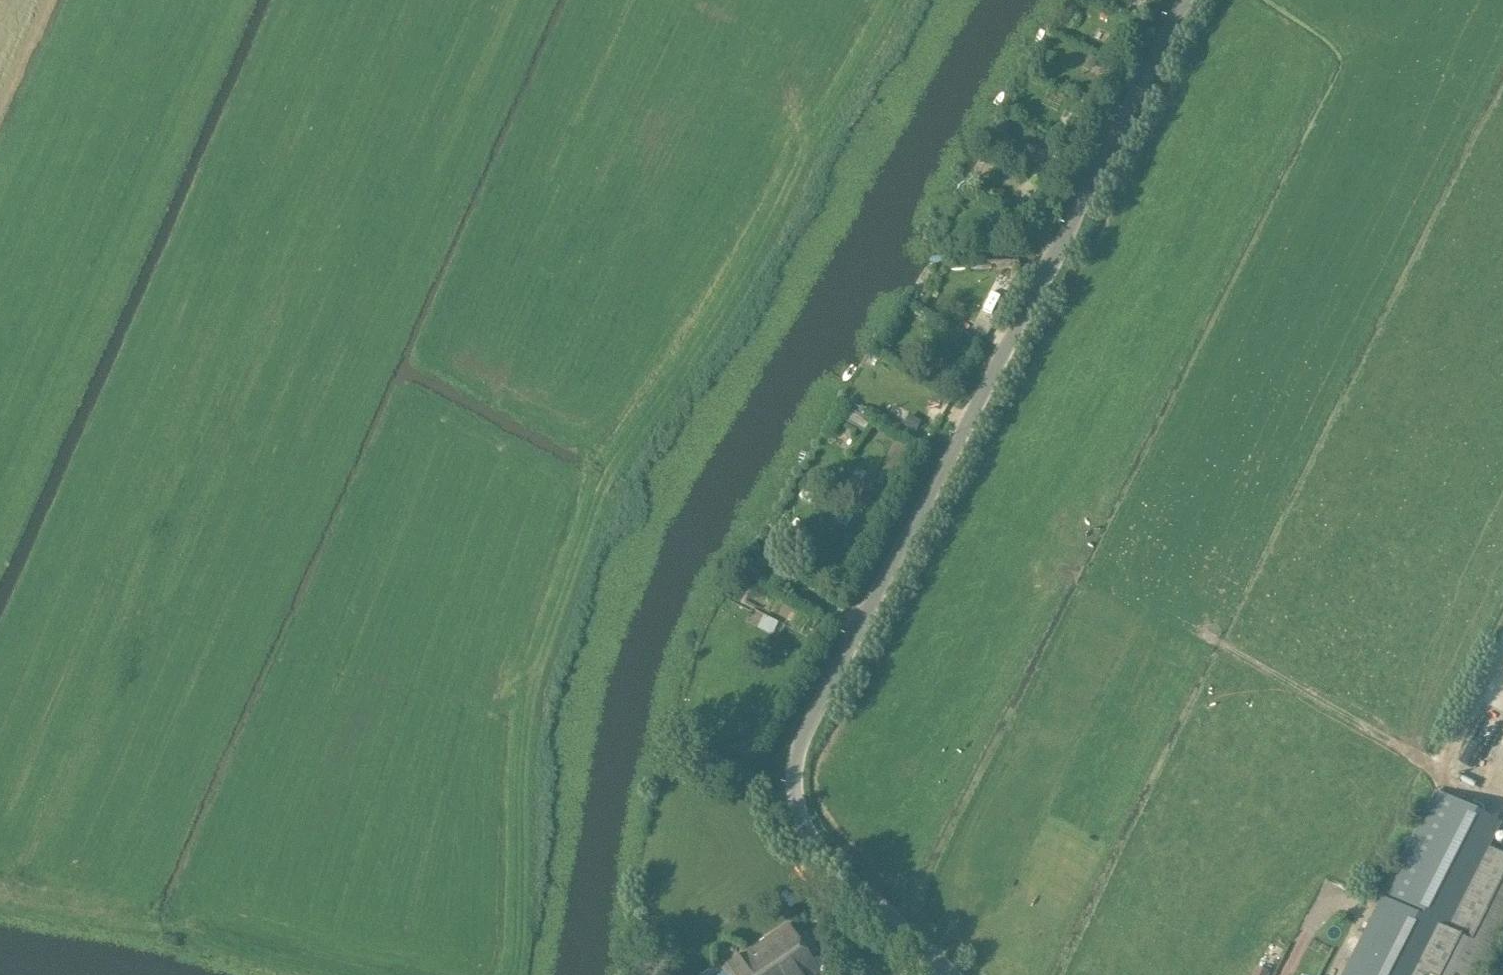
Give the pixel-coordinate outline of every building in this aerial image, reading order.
[(948,356),(940,372),(945,374),(953,359),(948,356)] [(853,410),(845,423),(863,434),(871,421),(853,410)] [(908,430),(920,436),(925,426),(914,420),(908,430)] [(764,576),(760,582),(771,588),(774,582),(764,576)] [(1502,924),(1502,856),(1488,848),(1500,824),(1437,792),(1343,974),(1477,974),(1502,924)] [(820,972),(788,926),(717,974),(816,974),(820,972)]
